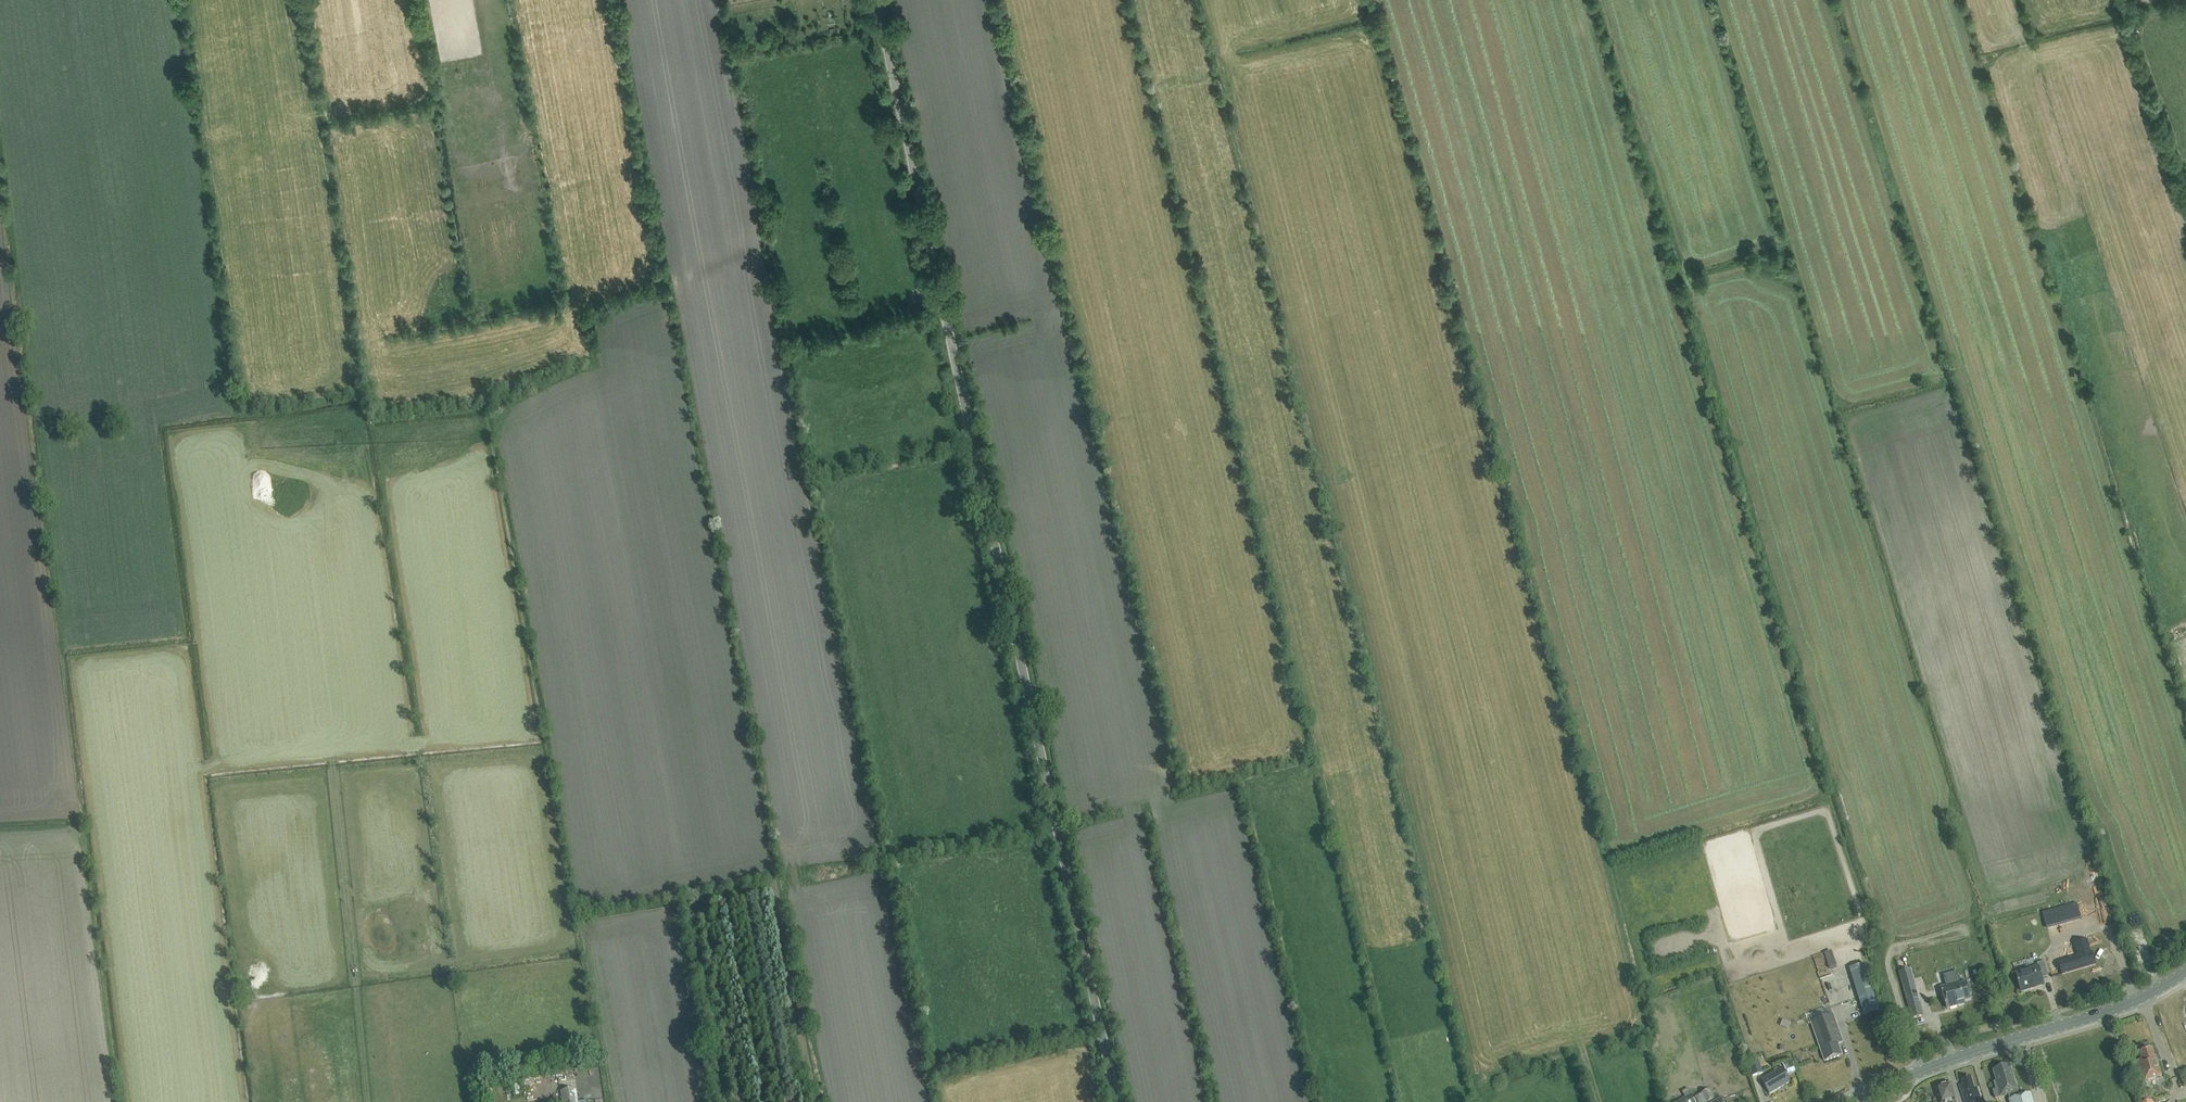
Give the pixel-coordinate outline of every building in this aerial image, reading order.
[(2071,908),(2045,915),(2049,927),(2083,918),(2081,908),(2072,910),(2071,908)] [(2053,962),(2057,975),(2090,965),(2083,940),(2070,944),(2074,956),(2053,962)] [(2049,977),(2044,962),(2037,964),(2038,968),(2015,975),(2021,993),(2044,986),(2042,979),(2049,977)] [(1849,969),(1862,1008),(1865,1018),(1880,1013),(1865,964),(1849,969)] [(1947,1009),(1959,1006),(1959,1004),(1972,1001),(1967,984),(1960,986),(1960,984),(1942,989),(1947,1009)] [(1913,1020),(1923,1017),(1919,1002),(1908,1005),(1913,1020)] [(1841,1043),(1842,1043),(1832,1015),(1811,1023),(1820,1050),(1822,1049),(1827,1061),(1845,1054),(1841,1043)] [(2137,1063),(2143,1083),(2162,1077),(2156,1058),(2155,1058),(2152,1049),(2140,1053),(2142,1062),(2137,1063)] [(1764,1073),(1760,1062),(1749,1066),(1752,1077),(1764,1073)] [(2138,1081),(2133,1064),(2126,1066),(2128,1074),(2130,1073),(2133,1082),(2138,1081)] [(2000,1098),(2008,1095),(2010,1101),(2032,1101),(2030,1094),(2019,1097),(2018,1092),(2010,1066),(1993,1071),(1996,1082),(1994,1084),(1996,1091),(1993,1092),(1995,1100),(2000,1098)] [(1761,1080),(1769,1095),(1791,1083),(1782,1067),(1761,1080)] [(1962,1080),(1963,1085),(1960,1087),(1964,1101),(1981,1101),(1978,1089),(1975,1090),(1971,1077),(1962,1080)] [(1940,1101),(1956,1101),(1951,1085),(1937,1089),(1940,1101)] [(1722,1100),(1715,1087),(1695,1098),(1697,1101),(1723,1101),(1722,1100)] [(560,1091),(562,1101),(578,1101),(576,1089),(560,1091)] [(1688,1089),(1682,1092),(1685,1098),(1677,1101),(1695,1101),(1688,1089)] [(2147,1090),(2139,1093),(2142,1101),(2153,1101),(2152,1101),(2151,1101),(2147,1090)]
